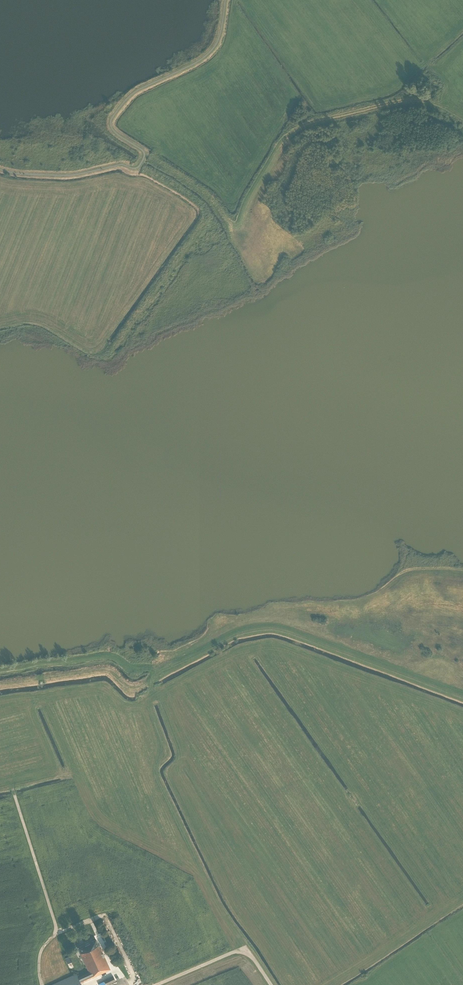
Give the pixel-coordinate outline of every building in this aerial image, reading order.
[(78,977),(76,974),(52,984),(81,984),(80,983),(110,970),(101,950),(99,945),(98,946),(95,940),(77,948),(89,972),(78,977)] [(106,984),(116,981),(114,976),(104,980),(106,984)]
